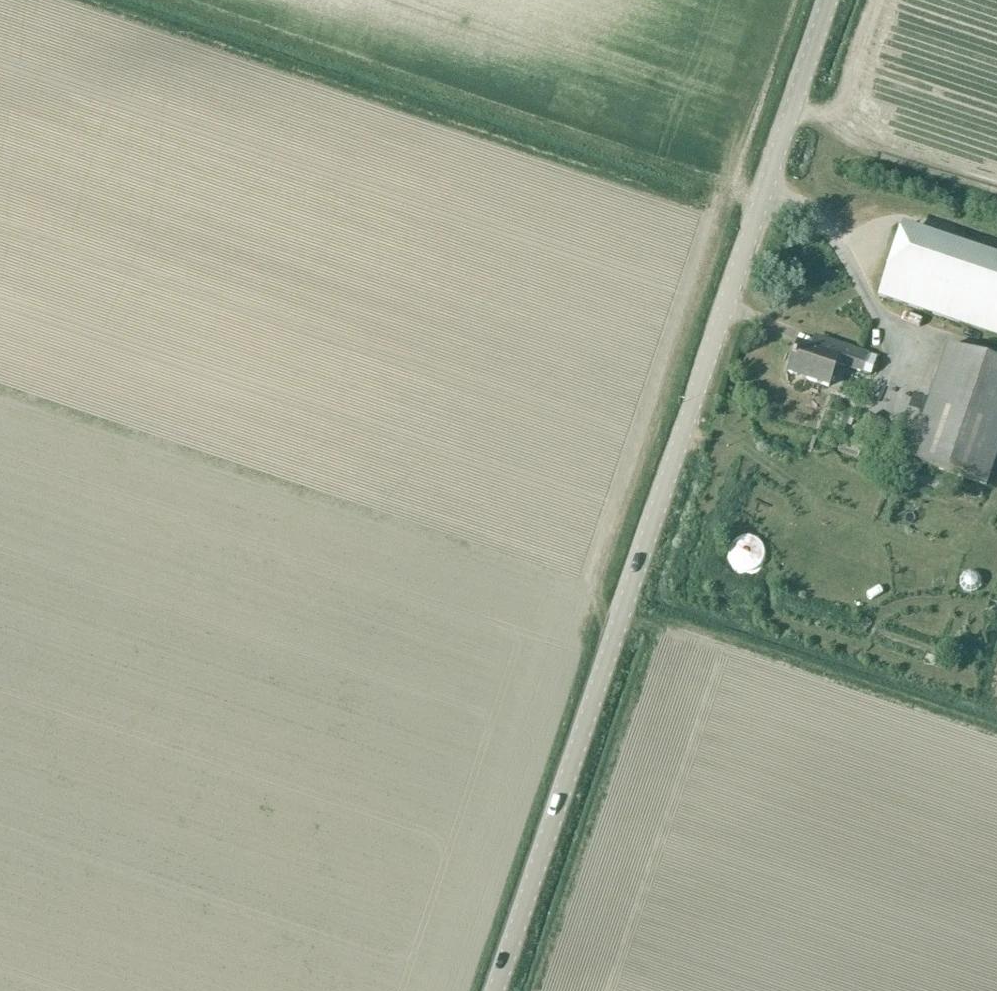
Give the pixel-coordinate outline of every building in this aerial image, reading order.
[(900,233),(878,298),(996,338),(996,266),(900,233)] [(873,377),(878,361),(814,339),(811,350),(797,345),(786,374),(828,388),(835,367),(862,375),(873,377)] [(909,462),(987,488),(996,458),(996,365),(948,348),(909,462)] [(825,414),(823,421),(828,426),(835,424),(837,417),(832,412),(825,414)]
